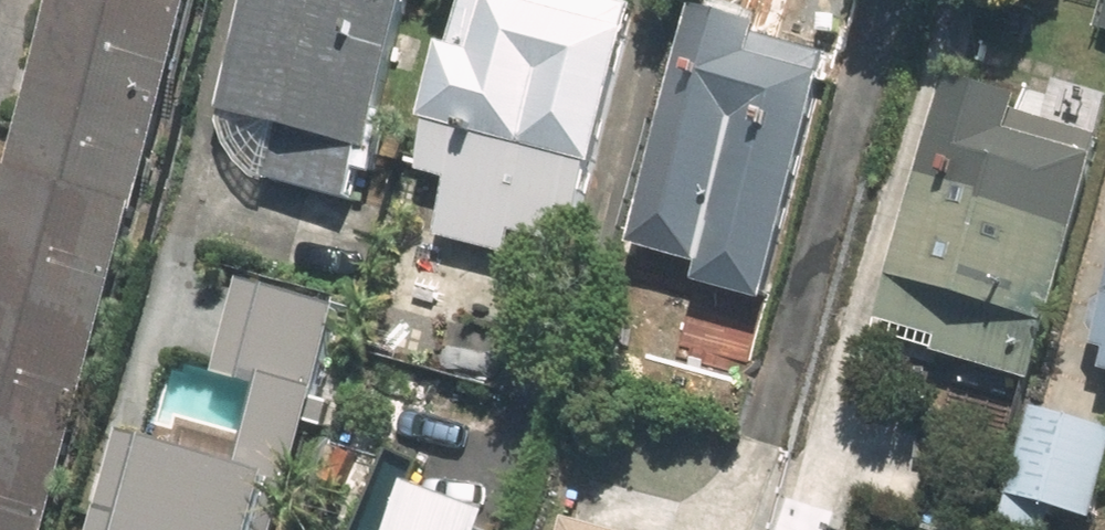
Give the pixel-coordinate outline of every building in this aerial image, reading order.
[(0,232),(0,529),(48,529),(193,0),(64,0),(0,232)] [(229,112),(237,145),(254,170),(282,178),(363,196),(414,0),(258,0),(229,112)] [(636,0),(472,0),(428,168),(451,173),(434,236),(513,256),(520,229),(564,240),(573,206),(591,211),(645,2),(636,0)] [(841,54),(770,36),(775,15),(712,0),(704,0),(644,245),(704,260),(695,296),(776,316),(818,148),(841,54)] [(963,70),(885,326),(1039,373),(1104,157),(1104,133),(1035,112),(1041,94),(963,70)] [(304,461),(344,301),(246,277),(223,371),(271,383),(255,449),(145,421),(118,529),(286,529),(304,461)] [(1042,400),(1016,491),(1100,515),(1104,496),(1104,418),(1042,400)] [(512,512),(401,473),(381,529),(506,529),(512,512)] [(582,520),(579,529),(614,529),(582,520)]
